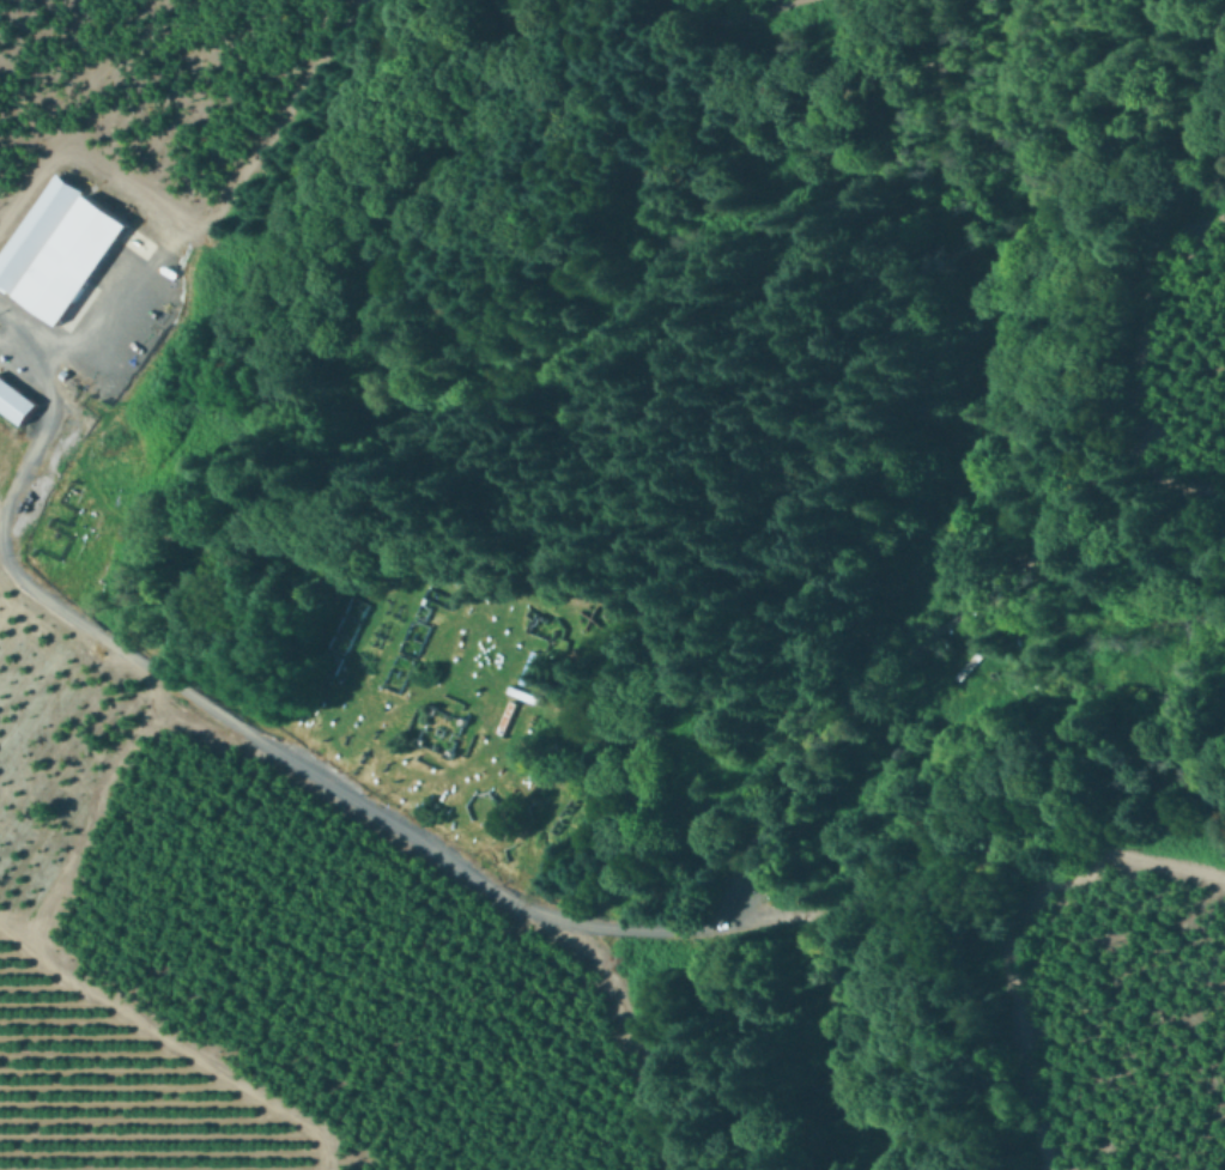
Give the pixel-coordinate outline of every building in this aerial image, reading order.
[(51,174),(0,259),(0,286),(17,296),(80,190),(51,174)] [(38,406),(0,377),(0,411),(23,428),(38,406)] [(528,634),(546,640),(550,628),(533,622),(528,634)]
